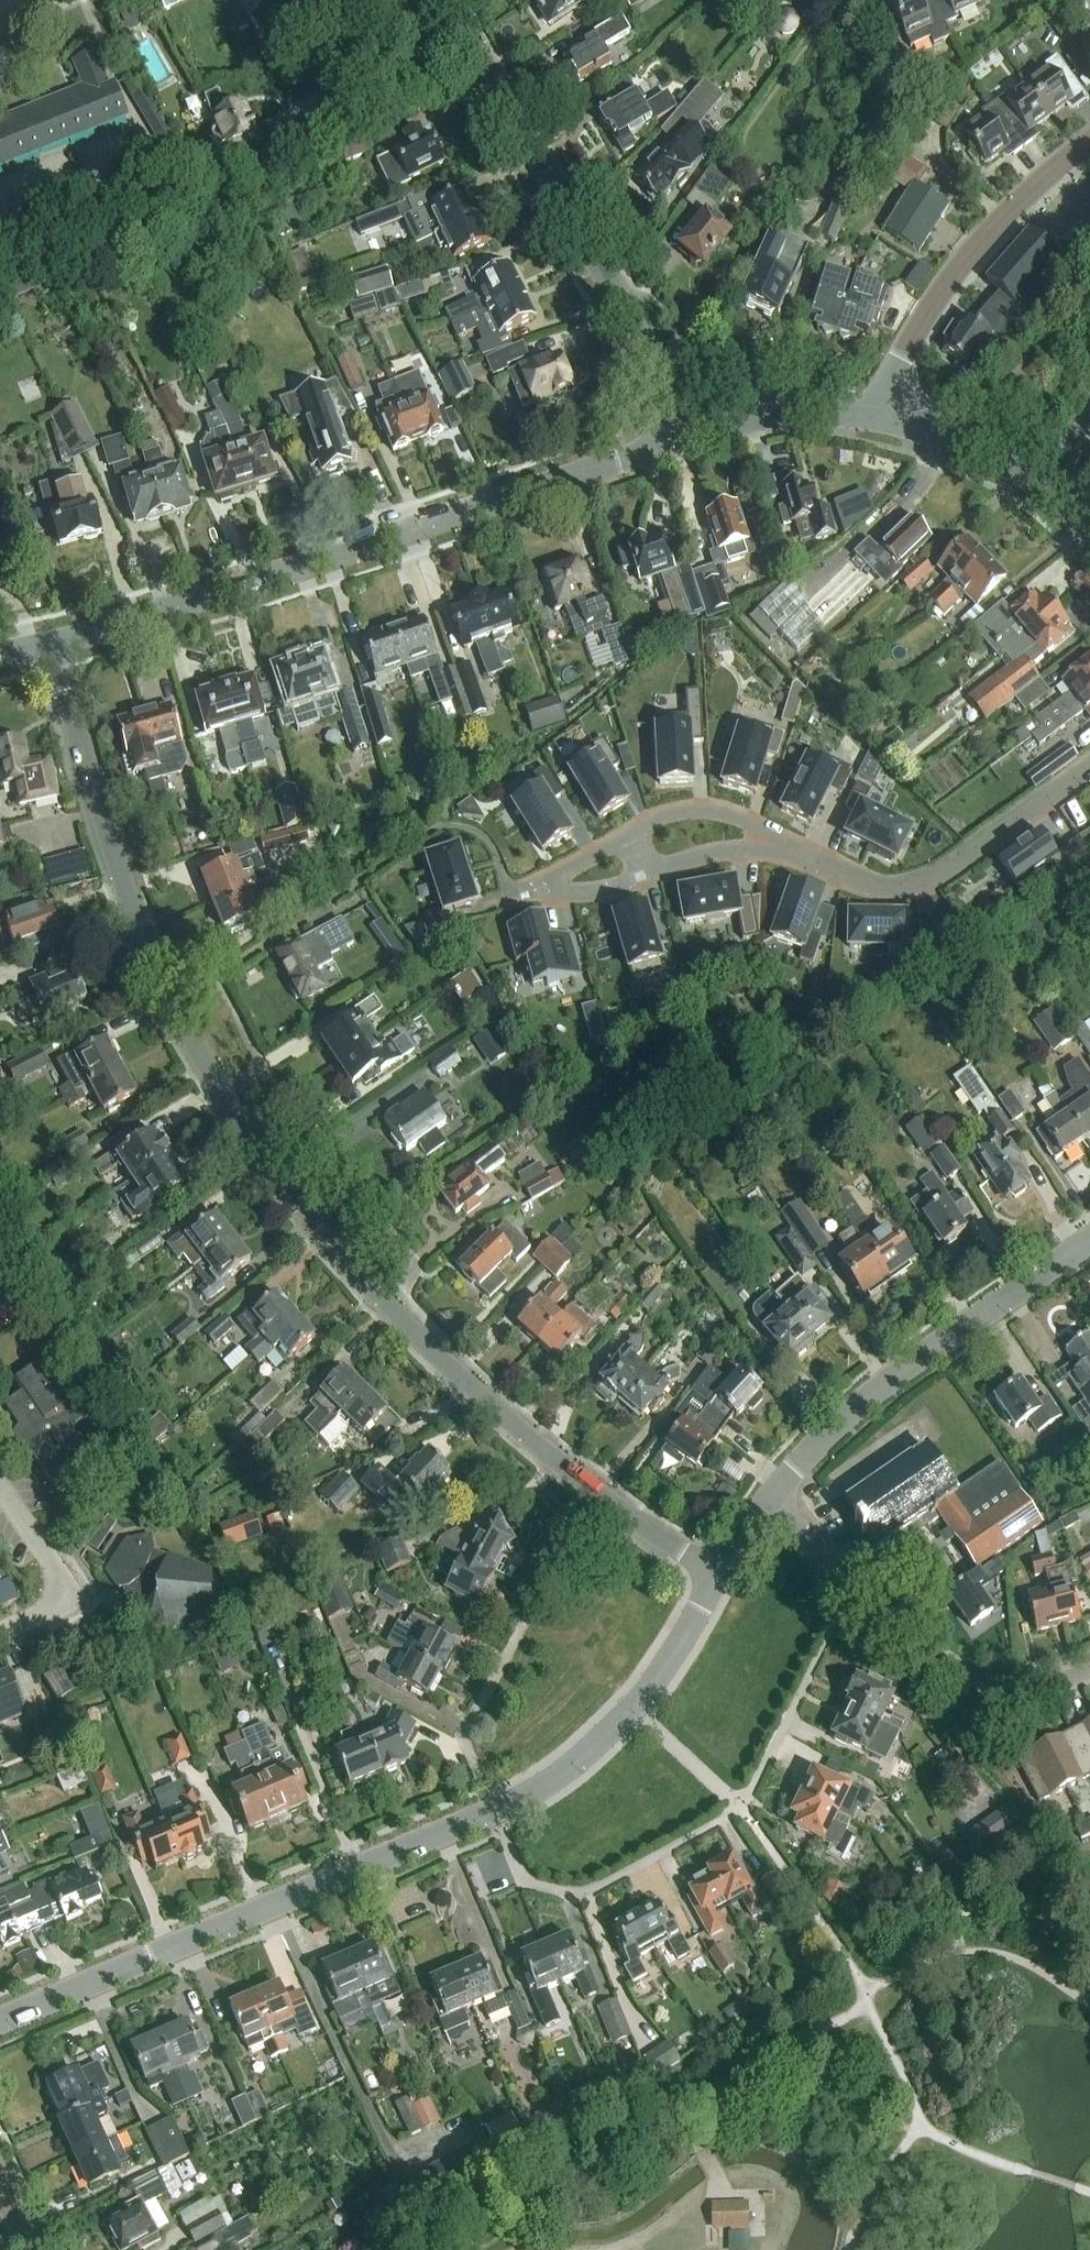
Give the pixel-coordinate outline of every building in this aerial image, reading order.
[(168,11),(192,0),(163,0),(168,11)] [(261,35),(269,38),(283,32),(286,23),(279,6),(280,5),(279,4),(287,0),(242,0),(252,20),(253,19),(261,35)] [(586,0),(534,0),(533,1),(548,25),(586,0)] [(630,9),(643,0),(624,0),(630,9)] [(946,26),(934,0),(897,0),(891,3),(911,47),(931,37),(934,44),(951,37),(946,26)] [(946,26),(957,21),(955,16),(979,5),(977,0),(934,0),(946,26)] [(868,3),(860,7),(865,15),(872,11),(868,3)] [(142,26),(134,9),(123,14),(132,31),(142,26)] [(776,21),(776,23),(776,25),(776,27),(777,29),(778,31),(780,32),(781,33),(783,34),(785,35),(787,35),(789,35),(791,34),(793,33),(794,32),(796,31),(797,29),(798,27),(798,25),(798,24),(798,22),(798,20),(797,18),(796,16),(795,15),(793,13),(791,13),(789,12),(787,12),(785,12),(783,12),(781,13),(780,14),(778,16),(777,17),(776,19),(776,21)] [(602,48),(628,34),(620,20),(579,44),(582,48),(564,58),(579,84),(612,65),(602,48)] [(1073,53),(1066,58),(1076,72),(1083,67),(1073,53)] [(127,120),(114,87),(108,89),(95,55),(74,63),(84,88),(0,122),(0,171),(127,120)] [(1049,71),(1029,85),(1051,117),(1072,101),(1078,109),(1089,101),(1057,57),(1045,66),(1049,71)] [(690,171),(710,150),(694,134),(725,98),(704,82),(661,134),(669,141),(655,157),(656,158),(636,179),(660,202),(675,187),(678,190),(688,179),(685,176),(690,171)] [(1037,139),(1031,131),(1051,117),(1029,85),(1007,101),(1004,97),(993,105),(1025,148),(1037,139)] [(218,91),(203,98),(218,133),(211,136),(217,150),(225,147),(225,149),(255,137),(242,106),(227,113),(218,91)] [(668,93),(645,107),(636,91),(599,113),(623,153),(635,145),(630,138),(644,129),(643,127),(676,107),(668,93)] [(987,95),(983,98),(989,107),(993,105),(987,95)] [(1014,156),(1025,148),(993,105),(989,107),(982,113),(985,117),(963,133),(986,164),(1008,148),(1014,156)] [(393,151),(394,154),(376,162),(390,194),(410,184),(408,181),(443,164),(428,133),(420,137),(418,131),(402,139),(405,145),(393,151)] [(367,136),(344,146),(351,162),(374,152),(367,136)] [(909,192),(914,184),(923,170),(901,155),(886,176),(909,192)] [(690,228),(694,232),(680,249),(703,268),(735,230),(713,212),(732,189),(710,170),(687,203),(701,215),(690,228)] [(949,207),(914,184),(909,192),(885,230),(920,253),(949,207)] [(419,244),(477,218),(466,193),(432,209),(426,196),(376,219),(381,229),(407,217),(419,244)] [(270,216),(280,238),(297,230),(304,226),(294,204),(286,208),(270,216)] [(834,205),(820,238),(835,244),(857,215),(834,205)] [(477,218),(419,244),(425,257),(435,253),(436,244),(441,242),(444,249),(448,248),(450,252),(452,251),(456,260),(489,245),(477,218)] [(741,301),(778,318),(809,248),(773,231),(741,301)] [(955,365),(966,372),(970,367),(972,368),(975,364),(985,371),(999,350),(1000,350),(1053,289),(1071,269),(1061,259),(1029,232),(986,280),(1000,293),(975,322),(966,316),(959,326),(954,323),(944,338),(949,341),(944,350),(959,360),(955,365)] [(286,252),(295,274),(309,269),(300,247),(286,252)] [(463,320),(521,293),(509,267),(473,283),(480,297),(445,313),(451,324),(463,320)] [(838,277),(839,272),(825,268),(808,320),(819,324),(817,331),(836,337),(853,282),(838,277)] [(391,269),(356,279),(362,298),(397,288),(391,269)] [(32,278),(12,287),(16,298),(36,290),(46,296),(53,286),(34,273),(32,278)] [(447,274),(427,280),(431,294),(452,287),(447,274)] [(855,343),(857,336),(868,339),(872,325),(878,327),(888,293),(853,282),(836,337),(855,343)] [(380,314),(401,307),(393,291),(391,291),(374,297),(380,314)] [(534,320),(521,293),(463,320),(451,324),(458,340),(476,331),(483,344),(477,347),(482,358),(511,348),(505,334),(534,320)] [(380,314),(374,297),(356,303),(352,304),(358,321),(362,320),(380,314)] [(367,331),(383,325),(380,314),(362,320),(367,331)] [(522,346),(488,361),(495,377),(507,372),(505,368),(528,359),(522,346)] [(536,368),(534,364),(509,375),(524,409),(574,388),(560,357),(536,368)] [(479,392),(466,364),(442,376),(454,403),(479,392)] [(356,370),(344,375),(351,389),(362,384),(356,370)] [(420,373),(395,383),(419,444),(444,434),(435,412),(439,410),(435,400),(431,402),(420,373)] [(336,382),(280,401),(291,422),(300,419),(315,464),(319,463),(323,473),(326,471),(329,473),(335,471),(336,468),(349,464),(344,449),(348,448),(339,422),(354,417),(336,382)] [(218,383),(207,389),(213,402),(225,396),(218,383)] [(385,431),(393,454),(419,444),(395,383),(378,390),(384,405),(389,403),(392,412),(379,418),(380,422),(376,423),(380,433),(385,431)] [(189,426),(171,389),(158,396),(177,432),(189,426)] [(277,466),(270,468),(262,442),(246,447),(242,435),(233,406),(221,401),(215,404),(218,413),(226,430),(246,489),(281,478),(277,466)] [(56,423),(51,425),(63,466),(75,459),(73,456),(98,443),(78,404),(53,417),(56,423)] [(233,493),(246,489),(226,430),(218,413),(205,417),(210,434),(206,435),(200,446),(204,460),(216,499),(220,497),(222,503),(235,499),(233,493)] [(120,440),(101,445),(108,469),(112,468),(118,488),(122,502),(127,500),(135,524),(189,508),(178,471),(165,475),(158,452),(157,452),(143,456),(150,479),(133,484),(120,440)] [(154,440),(140,444),(143,456),(157,452),(154,440)] [(53,484),(39,488),(47,515),(49,514),(59,547),(100,535),(90,502),(85,504),(77,477),(53,484)] [(783,486),(788,505),(778,508),(782,526),(809,518),(814,539),(833,534),(829,517),(824,518),(820,504),(817,505),(812,488),(807,490),(806,486),(801,487),(800,481),(783,486)] [(849,518),(872,509),(865,490),(842,500),(849,518)] [(714,569),(741,560),(737,547),(757,541),(752,523),(742,526),(736,507),(733,508),(711,515),(708,516),(715,539),(710,541),(714,553),(710,555),(714,569)] [(868,540),(854,553),(855,555),(878,578),(886,587),(904,570),(902,569),(933,539),(922,527),(912,517),(902,527),(886,543),(882,539),(874,547),(868,540)] [(628,547),(628,550),(618,553),(624,571),(634,567),(639,583),(661,576),(676,621),(704,612),(690,571),(678,575),(672,557),(670,558),(662,536),(628,547)] [(935,608),(987,559),(969,540),(940,569),(950,579),(928,601),(935,608)] [(757,608),(799,652),(878,578),(855,555),(808,600),(787,579),(757,608)] [(1006,578),(987,559),(935,608),(944,617),(966,595),(977,606),(1006,578)] [(935,574),(924,561),(899,583),(910,596),(935,574)] [(588,583),(581,564),(566,570),(563,567),(557,569),(555,574),(542,579),(554,611),(565,607),(578,641),(610,629),(592,582),(588,583)] [(730,604),(720,576),(705,581),(703,581),(713,610),(730,604)] [(519,629),(505,592),(499,594),(497,592),(491,594),(489,598),(478,602),(502,667),(513,663),(510,653),(501,650),(499,643),(506,641),(503,635),(519,629)] [(1000,659),(1005,654),(1056,610),(1045,597),(1037,603),(1032,596),(998,624),(990,614),(974,627),(1000,659)] [(502,667),(478,602),(464,607),(462,605),(456,607),(455,610),(451,612),(465,649),(476,645),(488,679),(504,673),(502,667)] [(977,607),(961,622),(969,630),(985,615),(977,607)] [(1015,697),(1039,679),(1029,667),(1066,636),(1060,630),(1067,624),(1056,610),(1005,654),(1013,664),(968,699),(985,721),(1005,705),(1015,697)] [(406,666),(410,678),(441,667),(424,619),(394,630),(406,666)] [(603,632),(611,661),(625,657),(627,662),(631,661),(620,627),(603,632)] [(389,672),(406,666),(394,630),(363,641),(380,689),(393,684),(389,672)] [(352,693),(335,698),(320,652),(276,667),(290,709),(296,726),(298,732),(340,718),(350,747),(368,741),(352,693)] [(1059,710),(1061,708),(1065,712),(1089,693),(1089,660),(1063,680),(1072,691),(1054,704),(1059,710)] [(455,666),(472,714),(485,710),(470,661),(455,666)] [(456,719),(472,714),(455,666),(441,670),(456,719)] [(807,666),(800,671),(807,679),(813,674),(807,666)] [(771,672),(766,678),(776,688),(781,683),(771,672)] [(247,680),(246,677),(236,680),(237,683),(224,687),(242,750),(248,770),(265,765),(259,745),(257,746),(250,721),(264,717),(253,679),(247,680)] [(1015,697),(1026,711),(1049,693),(1039,679),(1015,697)] [(793,686),(788,701),(801,705),(805,692),(797,683),(793,686)] [(232,774),(248,770),(242,750),(224,687),(194,696),(206,735),(219,731),(226,755),(225,760),(228,770),(232,774)] [(362,696),(376,746),(391,742),(376,692),(362,696)] [(687,717),(657,719),(660,785),(693,783),(691,744),(704,743),(701,692),(686,692),(687,717)] [(1065,712),(1061,708),(1059,710),(1054,704),(1044,712),(1036,718),(1043,727),(1033,735),(1041,746),(1087,711),(1089,716),(1089,693),(1065,712)] [(557,696),(523,707),(531,731),(565,720),(557,696)] [(144,715),(162,779),(181,773),(185,763),(170,708),(144,715)] [(290,709),(279,713),(284,730),(296,726),(290,709)] [(167,797),(162,779),(144,715),(117,723),(127,758),(121,759),(126,777),(144,772),(147,783),(147,784),(152,802),(167,797)] [(1033,735),(1043,727),(1036,718),(1015,734),(1022,744),(1033,735)] [(743,721),(723,784),(754,794),(766,756),(778,760),(786,734),(743,721)] [(897,730),(875,749),(881,757),(904,737),(897,730)] [(604,739),(565,763),(599,820),(627,803),(609,773),(620,766),(604,739)] [(0,788),(13,785),(18,807),(56,799),(47,759),(26,764),(21,741),(0,746),(0,788)] [(1069,743),(1040,764),(1050,777),(1078,756),(1069,743)] [(957,749),(929,766),(945,792),(973,775),(957,749)] [(812,751),(782,810),(811,825),(829,789),(841,795),(853,771),(812,751)] [(868,756),(858,776),(875,785),(882,770),(868,756)] [(917,758),(906,767),(914,776),(925,767),(917,758)] [(541,788),(514,805),(543,852),(571,835),(551,803),(563,795),(546,769),(534,777),(541,788)] [(305,823),(295,786),(274,792),(284,829),(305,823)] [(858,786),(846,809),(857,815),(847,836),(877,851),(875,856),(891,863),(893,859),(897,861),(912,831),(863,807),(871,792),(858,786)] [(0,811),(0,845),(6,844),(6,842),(14,841),(11,824),(3,825),(0,811)] [(246,836),(261,825),(249,811),(235,823),(246,836)] [(305,826),(259,838),(263,853),(309,841),(305,826)] [(1088,852),(1089,850),(1089,832),(1079,839),(1088,852)] [(1056,874),(1088,852),(1079,839),(1055,857),(1040,835),(1000,862),(1017,886),(1048,863),(1056,874)] [(176,840),(163,843),(167,859),(180,856),(176,840)] [(444,911),(428,916),(433,930),(458,922),(454,910),(476,903),(465,870),(470,869),(465,852),(460,854),(458,850),(427,860),(444,911)] [(87,851),(47,862),(53,885),(93,874),(87,851)] [(217,871),(203,876),(214,903),(278,877),(274,866),(263,870),(256,855),(230,865),(228,860),(215,865),(217,871)] [(252,918),(256,916),(251,906),(285,892),(278,877),(214,903),(224,929),(226,928),(228,933),(254,923),(252,918)] [(752,897),(738,899),(735,882),(680,892),(685,924),(739,914),(743,941),(759,938),(758,933),(752,898),(752,897)] [(822,897),(791,887),(785,905),(780,903),(774,920),(779,922),(773,939),(803,950),(800,960),(813,964),(821,939),(809,935),(822,897)] [(761,897),(752,898),(758,933),(760,933),(761,897)] [(0,920),(0,931),(9,928),(19,955),(62,940),(52,912),(46,914),(43,906),(20,914),(20,913),(0,920)] [(676,967),(669,942),(656,946),(645,908),(615,916),(633,980),(676,967)] [(850,915),(850,948),(905,948),(906,916),(850,915)] [(530,987),(579,975),(569,933),(549,938),(544,917),(506,926),(514,962),(524,959),(530,987)] [(277,953),(293,982),(289,987),(295,998),(301,998),(302,1000),(324,989),(314,971),(332,961),(329,956),(354,942),(341,919),(277,953)] [(382,920),(371,928),(381,943),(392,935),(382,920)] [(422,924),(405,930),(419,951),(429,944),(422,924)] [(54,1012),(57,1020),(70,1015),(67,1007),(85,1000),(75,976),(47,987),(43,978),(30,984),(36,997),(18,1004),(21,1011),(17,1013),(20,1022),(42,1013),(44,1017),(54,1012)] [(490,986),(469,1001),(484,1022),(505,1008),(490,986)] [(328,1031),(332,1036),(323,1042),(337,1064),(372,1041),(363,1027),(364,1026),(363,1024),(381,1012),(373,1000),(328,1031)] [(1049,1028),(1059,1043),(1070,1035),(1050,1006),(1032,1019),(1042,1033),(1049,1028)] [(1085,1024),(1074,1032),(1089,1055),(1089,1032),(1085,1024)] [(352,1085),(361,1080),(365,1085),(414,1051),(404,1036),(380,1052),(372,1041),(337,1064),(352,1085)] [(74,1054),(58,1063),(69,1083),(59,1089),(65,1099),(121,1068),(114,1055),(117,1053),(112,1043),(109,1045),(107,1041),(76,1058),(74,1054)] [(45,1062),(36,1047),(5,1064),(14,1079),(45,1062)] [(450,1052),(429,1067),(439,1082),(460,1067),(450,1052)] [(1088,1139),(1089,1140),(1089,1077),(1079,1060),(1065,1069),(1070,1085),(1074,1091),(1059,1102),(1086,1141),(1088,1139)] [(608,1063),(596,1070),(603,1082),(615,1074),(608,1063)] [(953,1078),(978,1115),(983,1112),(988,1119),(987,1120),(998,1134),(990,1140),(993,1145),(977,1156),(984,1167),(982,1169),(991,1182),(994,1180),(1007,1200),(1013,1195),(1016,1197),(1023,1192),(1024,1188),(1029,1184),(1018,1169),(1022,1166),(1003,1140),(1014,1132),(994,1103),(969,1066),(953,1078)] [(121,1068),(65,1099),(70,1108),(85,1099),(84,1097),(93,1092),(104,1112),(108,1111),(110,1114),(120,1109),(117,1105),(136,1095),(121,1068)] [(590,1074),(577,1082),(584,1094),(597,1086),(590,1074)] [(1025,1114),(1010,1091),(998,1099),(1013,1122),(1025,1114)] [(447,1125),(424,1093),(385,1120),(394,1135),(391,1137),(399,1149),(403,1147),(406,1152),(418,1143),(427,1156),(445,1143),(437,1132),(447,1125)] [(1063,1156),(1086,1141),(1059,1102),(1055,1095),(1046,1101),(1059,1121),(1047,1129),(1046,1127),(1036,1134),(1055,1162),(1063,1156)] [(940,1143),(922,1116),(905,1128),(923,1155),(940,1143)] [(123,1163),(133,1180),(167,1154),(170,1153),(162,1141),(160,1143),(154,1135),(150,1138),(143,1127),(112,1147),(119,1158),(114,1161),(110,1155),(94,1166),(101,1177),(123,1163)] [(82,1132),(61,1145),(68,1156),(89,1143),(82,1132)] [(480,1205),(476,1199),(489,1189),(482,1180),(505,1162),(492,1146),(469,1164),(468,1163),(450,1176),(454,1181),(442,1190),(447,1197),(444,1200),(456,1214),(463,1209),(467,1215),(480,1205)] [(960,1173),(943,1150),(931,1158),(948,1182),(960,1173)] [(167,1154),(133,1180),(111,1194),(118,1205),(121,1203),(133,1220),(151,1208),(151,1206),(154,1203),(157,1204),(163,1200),(164,1197),(186,1183),(184,1180),(187,1178),(187,1173),(183,1166),(179,1165),(176,1167),(167,1154)] [(76,1159),(50,1175),(58,1188),(84,1172),(76,1159)] [(926,1192),(910,1204),(918,1216),(923,1217),(924,1217),(944,1246),(966,1231),(959,1221),(973,1211),(960,1192),(951,1198),(933,1173),(920,1182),(926,1192)] [(541,1175),(522,1186),(530,1201),(549,1190),(541,1175)] [(847,1191),(835,1200),(854,1228),(892,1282),(912,1268),(909,1264),(911,1262),(911,1261),(915,1258),(900,1236),(894,1228),(890,1231),(889,1230),(880,1236),(868,1219),(866,1220),(847,1191)] [(790,1229),(797,1239),(810,1258),(829,1245),(799,1200),(779,1213),(790,1229)] [(234,1233),(228,1225),(224,1226),(216,1215),(200,1227),(197,1222),(166,1245),(178,1260),(184,1256),(192,1267),(203,1259),(232,1237),(234,1233)] [(480,1289),(490,1299),(507,1282),(497,1272),(512,1257),(517,1263),(531,1250),(505,1224),(482,1247),(475,1241),(454,1262),(460,1268),(459,1269),(464,1274),(464,1275),(474,1285),(475,1284),(480,1289)] [(564,1224),(553,1236),(562,1245),(568,1239),(574,1234),(564,1224)] [(871,1297),(892,1282),(854,1228),(839,1238),(852,1256),(846,1260),(846,1261),(842,1264),(864,1295),(865,1294),(868,1293),(871,1297)] [(790,1229),(776,1239),(803,1278),(817,1269),(810,1258),(797,1239),(790,1229)] [(155,1234),(134,1249),(142,1260),(163,1245),(155,1234)] [(232,1237),(203,1259),(192,1267),(207,1286),(199,1292),(207,1303),(226,1288),(223,1283),(250,1262),(232,1237)] [(560,1248),(550,1238),(531,1257),(553,1279),(580,1251),(568,1239),(562,1245),(560,1248)] [(134,1249),(125,1255),(133,1266),(142,1260),(134,1249)] [(812,1292),(799,1277),(789,1286),(776,1297),(811,1338),(831,1322),(823,1313),(828,1309),(813,1291),(812,1292)] [(652,1284),(637,1303),(648,1313),(664,1294),(652,1284)] [(519,1327),(538,1344),(561,1319),(552,1311),(568,1294),(558,1285),(542,1303),(541,1301),(519,1327)] [(763,1301),(756,1307),(755,1309),(754,1313),(755,1316),(756,1319),(766,1331),(768,1333),(766,1335),(775,1345),(777,1343),(789,1357),(791,1356),(794,1360),(815,1342),(811,1338),(776,1297),(773,1293),(763,1301)] [(619,1294),(604,1311),(616,1321),(630,1303),(619,1294)] [(236,1323),(241,1328),(254,1342),(245,1349),(252,1357),(297,1318),(288,1307),(289,1303),(284,1297),(280,1297),(278,1295),(255,1316),(250,1310),(236,1323)] [(597,1330),(571,1307),(561,1319),(538,1344),(560,1363),(581,1339),(586,1343),(597,1330)] [(229,1316),(207,1334),(216,1345),(238,1327),(229,1316)] [(273,1351),(285,1364),(315,1338),(297,1318),(252,1357),(258,1364),(273,1351)] [(192,1320),(172,1337),(180,1346),(200,1329),(192,1320)] [(726,1325),(716,1339),(725,1346),(736,1332),(726,1325)] [(1071,1411),(1089,1438),(1089,1335),(1066,1351),(1079,1370),(1069,1377),(1086,1401),(1071,1411)] [(617,1396),(620,1399),(646,1370),(634,1360),(638,1356),(642,1350),(645,1345),(645,1339),(644,1336),(630,1339),(630,1343),(629,1346),(626,1350),(618,1359),(615,1357),(603,1370),(607,1374),(600,1382),(604,1385),(598,1391),(611,1402),(617,1396)] [(713,1337),(696,1357),(708,1366),(725,1346),(713,1337)] [(16,1379),(24,1391),(5,1404),(34,1445),(28,1449),(51,1481),(57,1477),(71,1496),(103,1473),(92,1458),(70,1426),(89,1413),(77,1397),(73,1400),(45,1359),(16,1379)] [(620,1399),(643,1419),(644,1417),(642,1416),(648,1410),(652,1414),(664,1400),(661,1397),(671,1386),(673,1384),(676,1383),(680,1382),(681,1368),(675,1369),(670,1370),(665,1373),(661,1377),(657,1381),(646,1370),(620,1399)] [(322,1434),(365,1392),(345,1371),(335,1380),(328,1374),(315,1387),(321,1394),(309,1405),(316,1412),(304,1424),(318,1438),(322,1434)] [(760,1392),(762,1389),(742,1371),(727,1387),(725,1389),(723,1388),(725,1385),(708,1371),(691,1393),(693,1395),(708,1406),(699,1419),(720,1434),(733,1414),(736,1417),(746,1407),(749,1410),(754,1410),(763,1400),(763,1395),(760,1392)] [(277,1381),(252,1404),(262,1415),(287,1392),(277,1381)] [(1021,1381),(995,1398),(1006,1414),(1004,1416),(1010,1424),(1011,1423),(1016,1429),(1029,1420),(1038,1433),(1061,1417),(1047,1397),(1036,1404),(1021,1381)] [(366,1432),(377,1443),(397,1423),(365,1392),(322,1434),(330,1442),(344,1428),(346,1429),(351,1424),(363,1436),(366,1432)] [(696,1466),(720,1434),(699,1419),(708,1406),(693,1395),(677,1415),(684,1420),(666,1445),(667,1445),(662,1452),(680,1465),(685,1458),(696,1466)] [(253,1438),(252,1436),(244,1443),(242,1445),(252,1455),(262,1445),(263,1447),(288,1422),(278,1413),(268,1423),(253,1438)] [(152,1446),(162,1438),(174,1428),(163,1414),(151,1424),(141,1433),(152,1446)] [(260,1415),(238,1437),(244,1443),(252,1436),(253,1438),(268,1423),(260,1415)] [(400,1441),(393,1434),(383,1444),(390,1451),(400,1441)] [(913,1458),(847,1503),(859,1519),(855,1523),(863,1534),(867,1531),(879,1548),(887,1543),(892,1551),(942,1517),(956,1538),(977,1569),(1042,1524),(1000,1464),(957,1494),(926,1448),(924,1450),(923,1448),(912,1456),(913,1458)] [(378,1469),(362,1486),(386,1508),(395,1499),(411,1514),(449,1472),(429,1453),(420,1463),(417,1460),(409,1468),(412,1471),(402,1482),(394,1485),(378,1469)] [(345,1474),(324,1496),(342,1514),(364,1491),(345,1474)] [(1075,1514),(1059,1522),(1064,1532),(1080,1523),(1075,1514)] [(254,1515),(219,1527),(227,1551),(263,1538),(254,1515)] [(279,1515),(268,1519),(272,1532),(284,1528),(279,1515)] [(489,1575),(492,1570),(494,1572),(501,1560),(498,1558),(505,1546),(513,1541),(499,1517),(476,1530),(471,1539),(457,1531),(442,1539),(438,1547),(461,1559),(460,1560),(489,1575)] [(108,1518),(101,1528),(110,1534),(117,1523),(108,1518)] [(1047,1532),(1035,1535),(1040,1557),(1045,1575),(1055,1572),(1054,1570),(1051,1557),(1053,1556),(1047,1532)] [(126,1540),(107,1570),(119,1587),(124,1587),(124,1593),(130,1602),(144,1607),(146,1617),(167,1627),(210,1612),(211,1569),(153,1548),(151,1536),(126,1540)] [(377,1548),(382,1560),(405,1550),(400,1539),(377,1548)] [(410,1562),(405,1550),(382,1560),(387,1572),(410,1562)] [(1040,1557),(1030,1559),(1034,1578),(1045,1575),(1040,1557)] [(493,1577),(489,1575),(460,1560),(456,1567),(442,1560),(436,1571),(450,1578),(444,1588),(477,1606),(493,1577)] [(999,1560),(948,1594),(971,1628),(993,1613),(977,1590),(1006,1570),(999,1560)] [(1058,1626),(1080,1621),(1071,1584),(1075,1583),(1071,1566),(1054,1570),(1055,1572),(1045,1575),(1048,1590),(1058,1626)] [(357,1610),(341,1574),(315,1584),(331,1621),(357,1610)] [(406,1596),(385,1585),(378,1599),(398,1610),(406,1596)] [(1048,1590),(1026,1595),(1036,1632),(1058,1626),(1048,1590)] [(288,1636),(279,1615),(254,1626),(263,1646),(288,1636)] [(433,1629),(430,1627),(410,1617),(404,1628),(400,1626),(391,1645),(410,1656),(440,1672),(441,1670),(444,1672),(451,1659),(447,1658),(453,1647),(430,1634),(433,1629)] [(228,1638),(208,1646),(216,1665),(236,1657),(228,1638)] [(426,1698),(440,1672),(410,1656),(400,1675),(381,1665),(375,1678),(400,1691),(403,1685),(426,1698)] [(72,1689),(59,1667),(44,1676),(57,1698),(72,1689)] [(26,1714),(9,1672),(0,1675),(0,1724),(26,1714)] [(848,1707),(902,1733),(904,1727),(902,1726),(905,1719),(893,1714),(889,1721),(881,1717),(892,1696),(887,1694),(890,1688),(863,1675),(860,1680),(856,1678),(848,1696),(852,1698),(848,1707)] [(368,1692),(364,1701),(377,1708),(381,1699),(368,1692)] [(902,1733),(848,1707),(834,1736),(836,1737),(835,1740),(845,1745),(846,1742),(865,1751),(876,1727),(885,1731),(881,1739),(893,1745),(896,1738),(899,1739),(902,1733)] [(381,1734),(370,1738),(384,1772),(385,1774),(400,1767),(399,1765),(409,1761),(403,1748),(415,1724),(392,1713),(389,1718),(387,1717),(384,1722),(386,1723),(381,1734)] [(1071,1731),(1089,1768),(1089,1721),(1071,1731)] [(350,1786),(384,1772),(370,1738),(362,1742),(351,1729),(341,1734),(347,1749),(331,1755),(338,1772),(343,1770),(350,1786)] [(1044,1745),(1066,1789),(1089,1777),(1089,1768),(1071,1731),(1044,1745)] [(269,1753),(268,1750),(273,1748),(267,1733),(245,1743),(277,1818),(306,1806),(298,1788),(304,1785),(295,1766),(290,1768),(281,1748),(269,1753)] [(194,1760),(184,1736),(168,1742),(178,1767),(194,1760)] [(249,1830),(277,1818),(245,1743),(224,1752),(230,1766),(236,1763),(246,1787),(227,1795),(236,1815),(242,1813),(249,1830)] [(1017,1759),(1039,1803),(1066,1789),(1044,1745),(1017,1759)] [(954,1768),(942,1752),(934,1758),(946,1774),(954,1768)] [(92,1773),(101,1795),(116,1789),(107,1767),(92,1773)] [(83,1768),(59,1779),(66,1795),(90,1784),(83,1768)] [(872,1799),(862,1791),(838,1779),(835,1784),(814,1774),(810,1782),(807,1780),(799,1797),(802,1798),(850,1823),(857,1809),(862,1813),(872,1799)] [(178,1788),(155,1798),(164,1819),(182,1859),(184,1858),(189,1860),(195,1857),(196,1853),(207,1849),(204,1840),(213,1836),(210,1828),(209,1827),(193,1789),(180,1794),(178,1788)] [(909,1809),(899,1795),(891,1801),(901,1815),(909,1809)] [(850,1823),(802,1798),(794,1815),(802,1819),(796,1830),(826,1844),(821,1854),(839,1863),(852,1837),(845,1833),(850,1823)] [(1010,1805),(999,1813),(1012,1832),(1023,1824),(1010,1805)] [(139,1812),(124,1819),(140,1857),(143,1865),(153,1861),(157,1870),(182,1859),(164,1819),(145,1827),(139,1812)] [(1012,1832),(999,1813),(988,1821),(1001,1839),(1012,1832)] [(988,1821),(977,1828),(990,1847),(1001,1839),(988,1821)] [(1089,1836),(1089,1834),(1084,1823),(1074,1828),(1081,1841),(1089,1836)] [(978,1855),(990,1847),(977,1828),(965,1836),(978,1855)] [(78,1863),(105,1852),(108,1849),(103,1837),(72,1850),(78,1863)] [(949,1852),(936,1859),(943,1873),(956,1866),(949,1852)] [(727,1862),(711,1871),(712,1875),(730,1906),(743,1898),(752,1916),(755,1921),(769,1913),(766,1908),(744,1867),(741,1869),(735,1858),(727,1862)] [(496,1892),(521,1883),(512,1860),(487,1869),(496,1892)] [(28,1892),(43,1926),(65,1916),(67,1921),(84,1914),(81,1908),(102,1899),(95,1883),(92,1884),(87,1873),(72,1879),(70,1876),(52,1884),(50,1879),(33,1887),(34,1890),(28,1892)] [(712,1875),(689,1888),(694,1896),(689,1898),(712,1938),(726,1930),(716,1913),(730,1906),(712,1875)] [(929,1877),(915,1887),(920,1895),(934,1885),(929,1877)] [(826,1881),(817,1901),(835,1910),(844,1889),(826,1881)] [(43,1926),(28,1892),(25,1885),(1,1895),(5,1904),(0,1906),(0,1943),(1,1943),(3,1948),(21,1941),(19,1936),(43,1926)] [(791,1903),(783,1890),(771,1896),(779,1910),(791,1903)] [(640,1915),(637,1917),(656,1951),(669,1943),(679,1960),(691,1953),(669,1914),(665,1916),(658,1905),(655,1907),(651,1904),(641,1910),(640,1915)] [(637,1917),(634,1919),(630,1917),(619,1922),(619,1927),(616,1929),(622,1941),(618,1943),(631,1967),(626,1970),(635,1985),(649,1977),(641,1962),(643,1960),(642,1958),(656,1951),(637,1917)] [(569,1936),(545,1947),(560,1984),(576,1977),(585,2000),(599,1994),(583,1956),(578,1958),(569,1936)] [(383,2006),(380,1999),(399,1991),(387,1963),(381,1949),(375,1952),(372,1945),(348,1955),(366,1997),(367,1996),(373,2010),(383,2006)] [(721,1946),(708,1955),(723,1976),(735,1967),(721,1946)] [(559,2022),(545,1990),(560,1984),(545,1947),(521,1957),(530,1978),(525,1980),(545,2027),(559,2022)] [(39,1970),(30,1951),(15,1958),(24,1977),(39,1970)] [(326,1989),(333,2006),(334,2005),(341,2020),(360,2012),(356,2001),(366,1997),(348,1955),(322,1966),(330,1984),(326,1989)] [(472,2006),(481,2002),(489,2020),(510,2011),(495,1977),(489,1978),(481,1959),(456,1970),(472,2006)] [(446,2036),(469,2027),(462,2010),(472,2006),(456,1970),(430,1981),(438,1999),(432,2003),(446,2036)] [(279,1987),(255,1997),(280,2055),(288,2051),(283,2038),(296,2032),(299,2039),(317,2031),(300,1992),(284,1998),(279,1987)] [(255,1997),(230,2007),(239,2029),(238,2030),(241,2039),(243,2038),(248,2051),(265,2044),(271,2058),(280,2055),(255,1997)] [(635,2037),(620,1999),(600,2007),(615,2045),(635,2037)] [(394,2023),(386,2005),(376,2010),(384,2028),(394,2023)] [(522,2006),(510,2011),(516,2025),(528,2019),(522,2006)] [(171,2036),(162,2040),(188,2101),(200,2095),(185,2062),(201,2055),(201,2053),(209,2050),(202,2033),(193,2036),(188,2024),(169,2032),(171,2036)] [(147,2078),(152,2089),(167,2083),(177,2106),(188,2101),(162,2040),(155,2042),(154,2039),(134,2047),(147,2078)] [(671,2042),(656,2052),(669,2070),(683,2060),(671,2042)] [(669,2070),(656,2052),(647,2058),(649,2062),(657,2073),(659,2076),(669,2070)] [(647,2079),(657,2073),(649,2062),(640,2068),(647,2079)] [(50,2086),(65,2119),(103,2102),(98,2091),(88,2095),(78,2073),(50,2086)] [(417,2085),(408,2089),(411,2097),(415,2105),(424,2101),(417,2085)] [(249,2097),(259,2122),(273,2115),(261,2091),(249,2097)] [(591,2095),(573,2103),(578,2115),(596,2107),(591,2095)] [(247,2128),(259,2122),(249,2097),(235,2104),(247,2128)] [(415,2105),(411,2097),(397,2103),(412,2136),(426,2130),(415,2105)] [(108,2114),(103,2102),(65,2119),(60,2121),(75,2155),(104,2142),(94,2120),(108,2114)] [(137,2109),(125,2114),(131,2128),(143,2123),(137,2109)] [(529,2139),(514,2113),(488,2127),(503,2153),(529,2139)] [(174,2118),(159,2126),(170,2150),(186,2143),(174,2118)] [(166,2168),(192,2155),(186,2143),(170,2150),(159,2126),(148,2131),(166,2168)] [(204,2145),(200,2136),(191,2141),(195,2150),(204,2145)] [(109,2153),(104,2142),(75,2155),(90,2189),(119,2176),(115,2165),(126,2160),(121,2148),(109,2153)] [(273,2156),(260,2161),(263,2168),(276,2162),(273,2156)] [(444,2160),(432,2167),(445,2190),(456,2183),(444,2160)] [(168,2193),(160,2179),(134,2192),(139,2201),(126,2209),(128,2214),(107,2225),(114,2237),(112,2240),(116,2248),(120,2249),(121,2249),(126,2249),(140,2243),(144,2249),(145,2249),(161,2241),(143,2207),(168,2193)] [(339,2199),(327,2206),(332,2215),(344,2208),(339,2199)] [(751,2204),(717,2205),(717,2234),(752,2233),(751,2204)] [(220,2211),(189,2228),(198,2244),(228,2227),(220,2211)] [(252,2217),(218,2236),(223,2246),(241,2236),(244,2241),(260,2232),(252,2217)] [(192,2249),(220,2249),(222,2249),(215,2237),(192,2249)]
